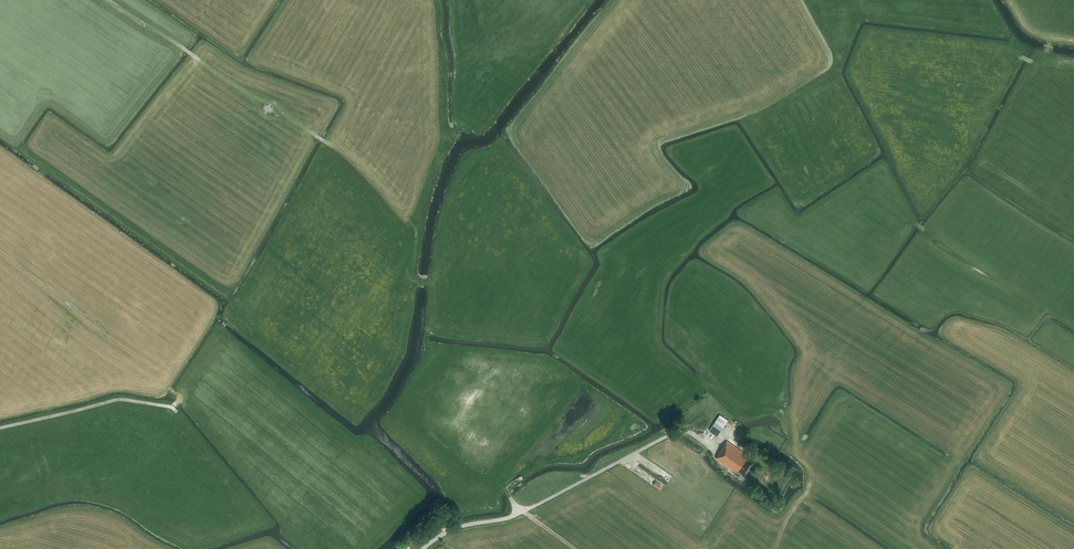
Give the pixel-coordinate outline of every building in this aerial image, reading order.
[(718,436),(728,420),(720,415),(709,431),(718,436)] [(755,460),(732,445),(734,441),(729,437),(718,454),(719,454),(716,459),(735,471),(733,473),(739,477),(741,474),(744,476),(755,460)] [(437,523),(445,515),(441,510),(433,518),(437,523)]
